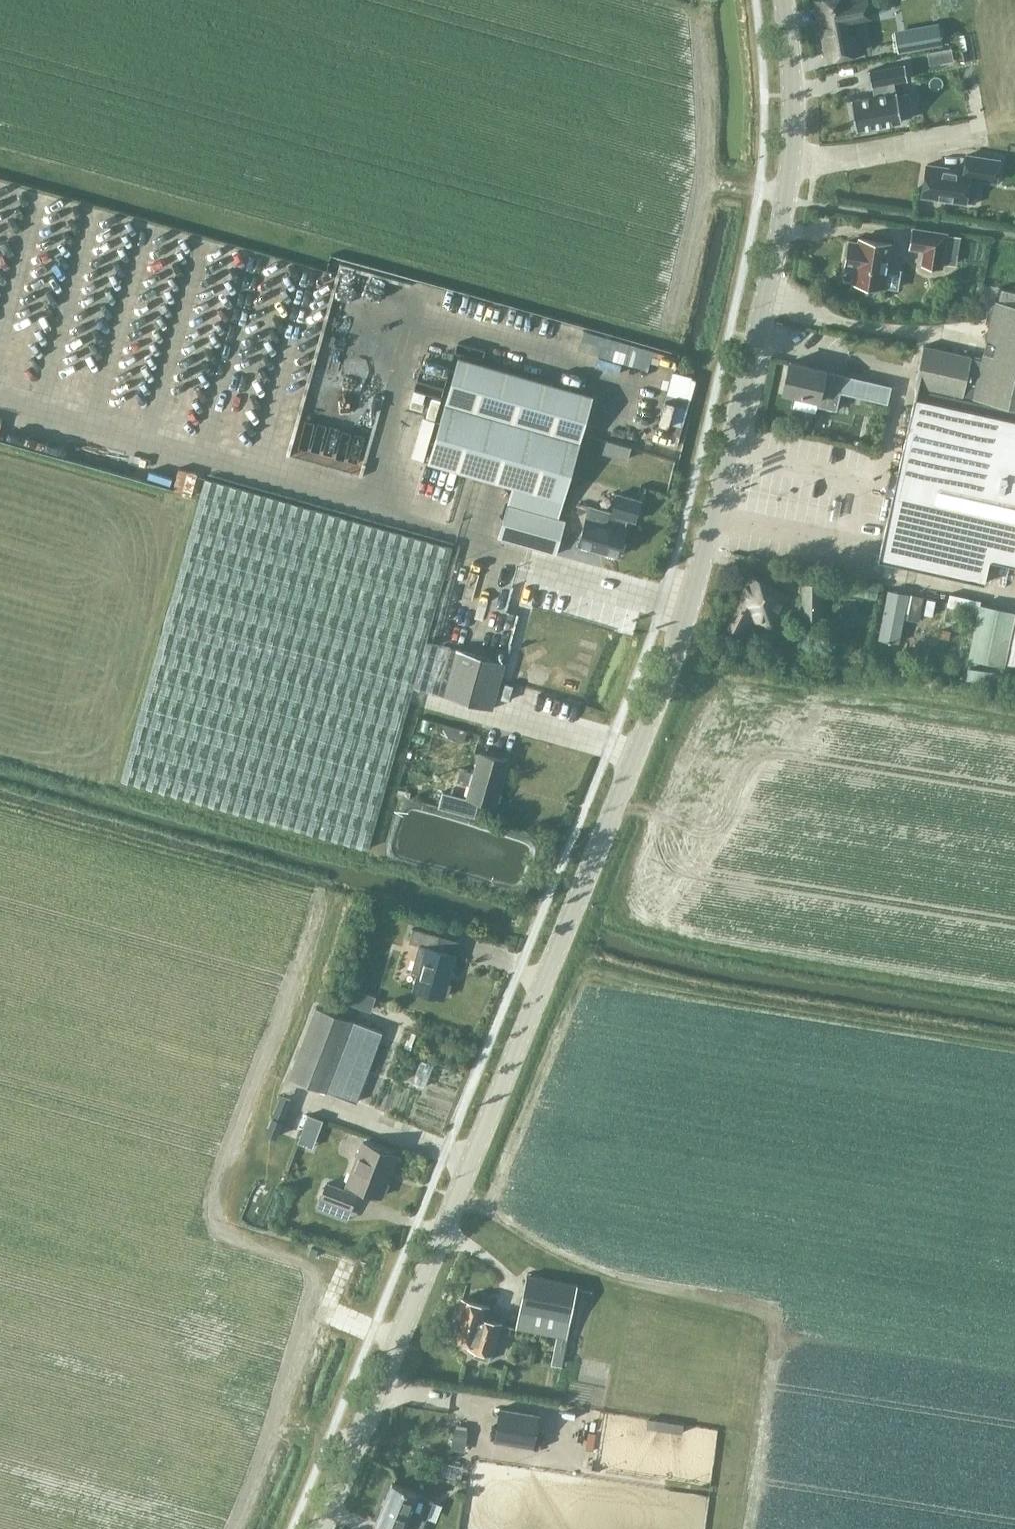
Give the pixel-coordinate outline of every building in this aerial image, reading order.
[(870,0),(814,0),(825,59),(867,52),(863,30),(860,30),(858,18),(872,15),(870,0)] [(939,24),(895,31),(898,49),(942,42),(939,24)] [(851,99),(856,127),(856,129),(902,121),(901,119),(896,91),(895,91),(894,81),(907,79),(905,64),(869,70),(871,86),(872,85),(874,95),(851,99)] [(978,180),(969,179),(969,177),(995,181),(999,159),(966,155),(964,170),(927,164),(922,196),(965,202),(965,201),(975,203),(978,180)] [(960,235),(946,233),(947,233),(913,227),(910,247),(924,249),(922,264),(941,267),(942,263),(956,265),(960,235)] [(848,240),(844,265),(855,266),(852,282),(884,287),(884,286),(897,288),(900,268),(887,266),(891,242),(859,238),(859,242),(848,240)] [(1000,287),(997,301),(994,301),(988,330),(979,328),(976,340),(986,342),(982,357),(974,355),(974,357),(923,345),(915,384),(917,385),(917,387),(961,397),(963,398),(963,396),(973,399),(972,400),(1014,410),(1014,290),(1000,287)] [(588,348),(610,354),(612,344),(591,338),(588,348)] [(592,397),(496,369),(456,357),(427,462),(467,473),(513,487),(508,504),(498,538),(556,554),(566,520),(558,518),(592,397)] [(791,361),(784,391),(795,393),(793,404),(815,409),(816,405),(837,410),(841,391),(865,396),(868,381),(842,375),(843,373),(791,361)] [(649,433),(687,441),(700,371),(678,366),(671,403),(655,401),(649,433)] [(878,559),(984,583),(990,560),(1014,565),(1014,422),(914,398),(878,559)] [(193,526),(121,780),(122,780),(368,849),(413,687),(493,709),(505,662),(491,658),(476,654),(426,639),(451,550),(367,526),(206,480),(199,507),(193,526)] [(583,526),(578,542),(618,554),(626,528),(622,527),(622,526),(625,517),(636,520),(641,500),(616,493),(611,510),(589,504),(586,515),(583,526)] [(769,624),(785,596),(748,576),(723,622),(741,632),(750,614),(769,624)] [(864,576),(861,589),(884,594),(887,581),(864,576)] [(818,616),(817,583),(798,583),(798,616),(818,616)] [(909,593),(887,589),(878,639),(899,643),(909,593)] [(924,596),(912,594),(907,618),(919,620),(924,596)] [(982,604),(970,657),(1005,665),(1014,618),(1014,611),(982,604)] [(493,807),(507,761),(479,752),(472,774),(459,770),(456,781),(471,786),(467,799),(493,807)] [(412,930),(408,943),(419,946),(412,970),(419,972),(414,990),(444,998),(455,956),(436,951),(440,938),(412,930)] [(392,1049),(378,1044),(382,1032),(316,1008),(291,1076),(357,1101),(356,1103),(381,1113),(392,1082),(382,1078),(392,1049)] [(308,1114),(298,1142),(311,1147),(322,1118),(308,1114)] [(399,1154),(361,1140),(343,1187),(326,1181),(315,1209),(347,1221),(358,1193),(355,1192),(357,1188),(382,1198),(399,1154)] [(528,1275),(517,1328),(567,1337),(578,1286),(528,1275)] [(501,1319),(485,1315),(488,1303),(463,1296),(451,1335),(470,1340),(470,1344),(477,1345),(475,1353),(491,1357),(492,1349),(494,1350),(501,1319)] [(538,1414),(500,1408),(495,1440),(533,1446),(538,1414)] [(459,1440),(470,1442),(475,1419),(463,1417),(459,1440)] [(375,1522),(392,1528),(422,1528),(426,1518),(434,1498),(417,1492),(391,1481),(375,1522)]
